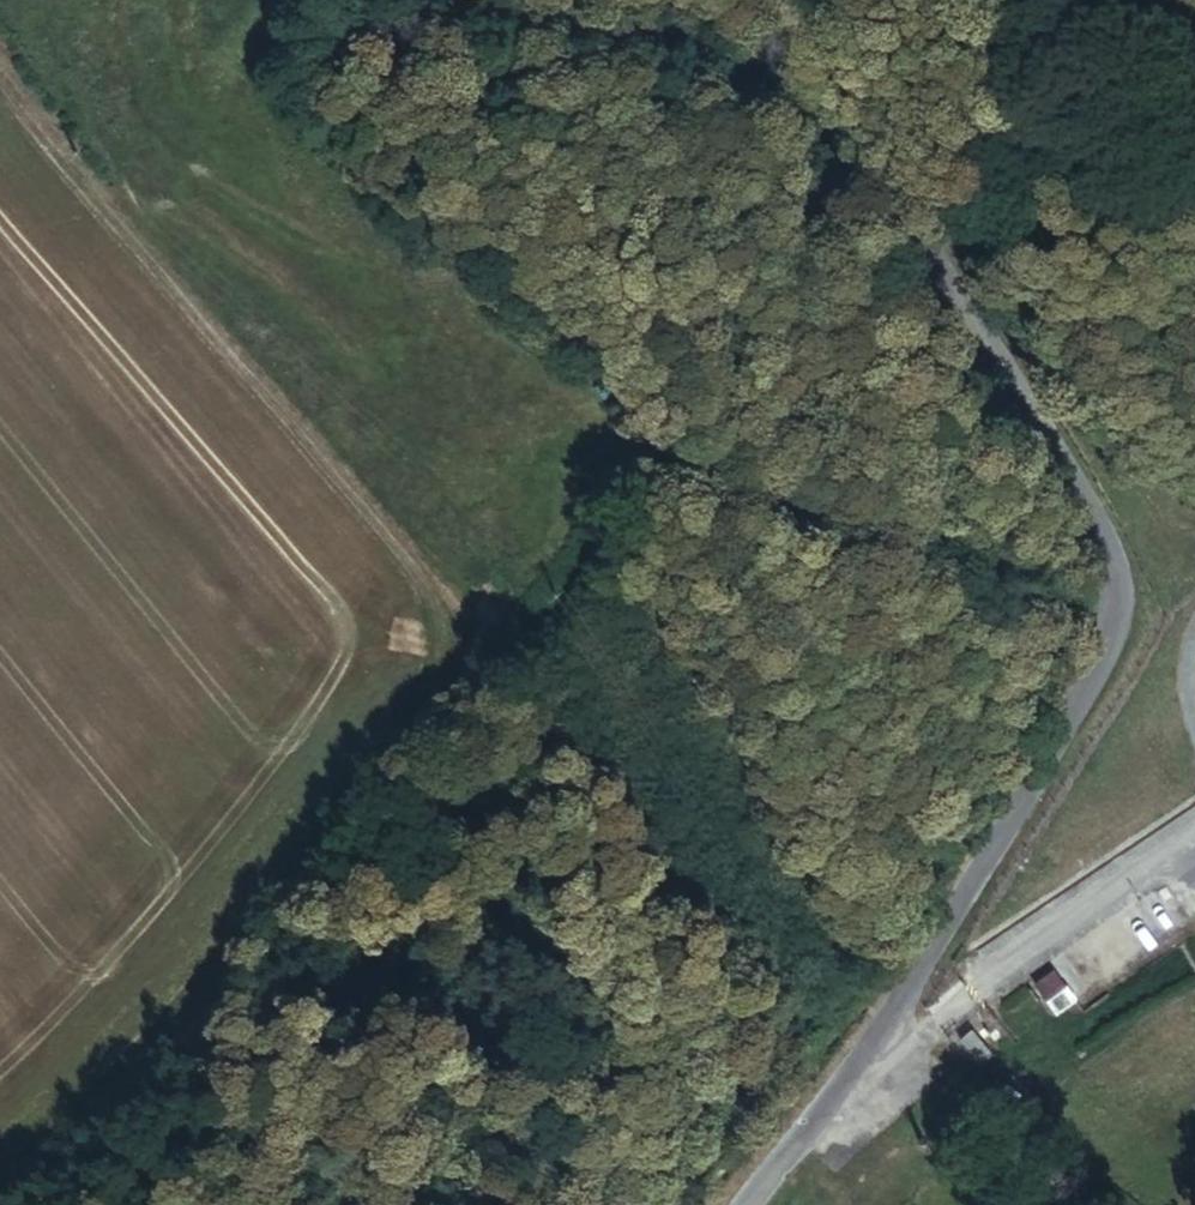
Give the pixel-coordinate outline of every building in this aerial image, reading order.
[(1034,988),(1048,1003),(1065,987),(1052,972),(1034,988)] [(1060,1017),(1078,1001),(1065,987),(1048,1003),(1060,1017)]
